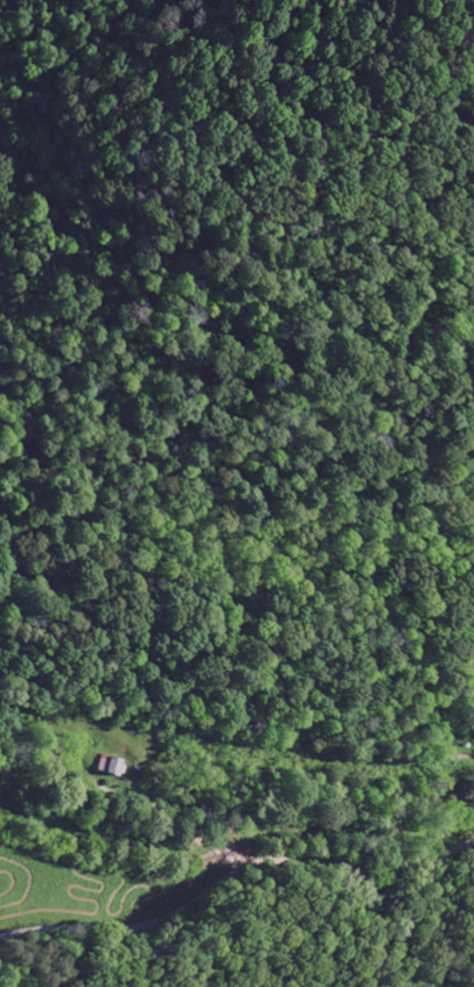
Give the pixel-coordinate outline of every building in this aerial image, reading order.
[(97,773),(122,776),(124,759),(99,756),(97,773)]
